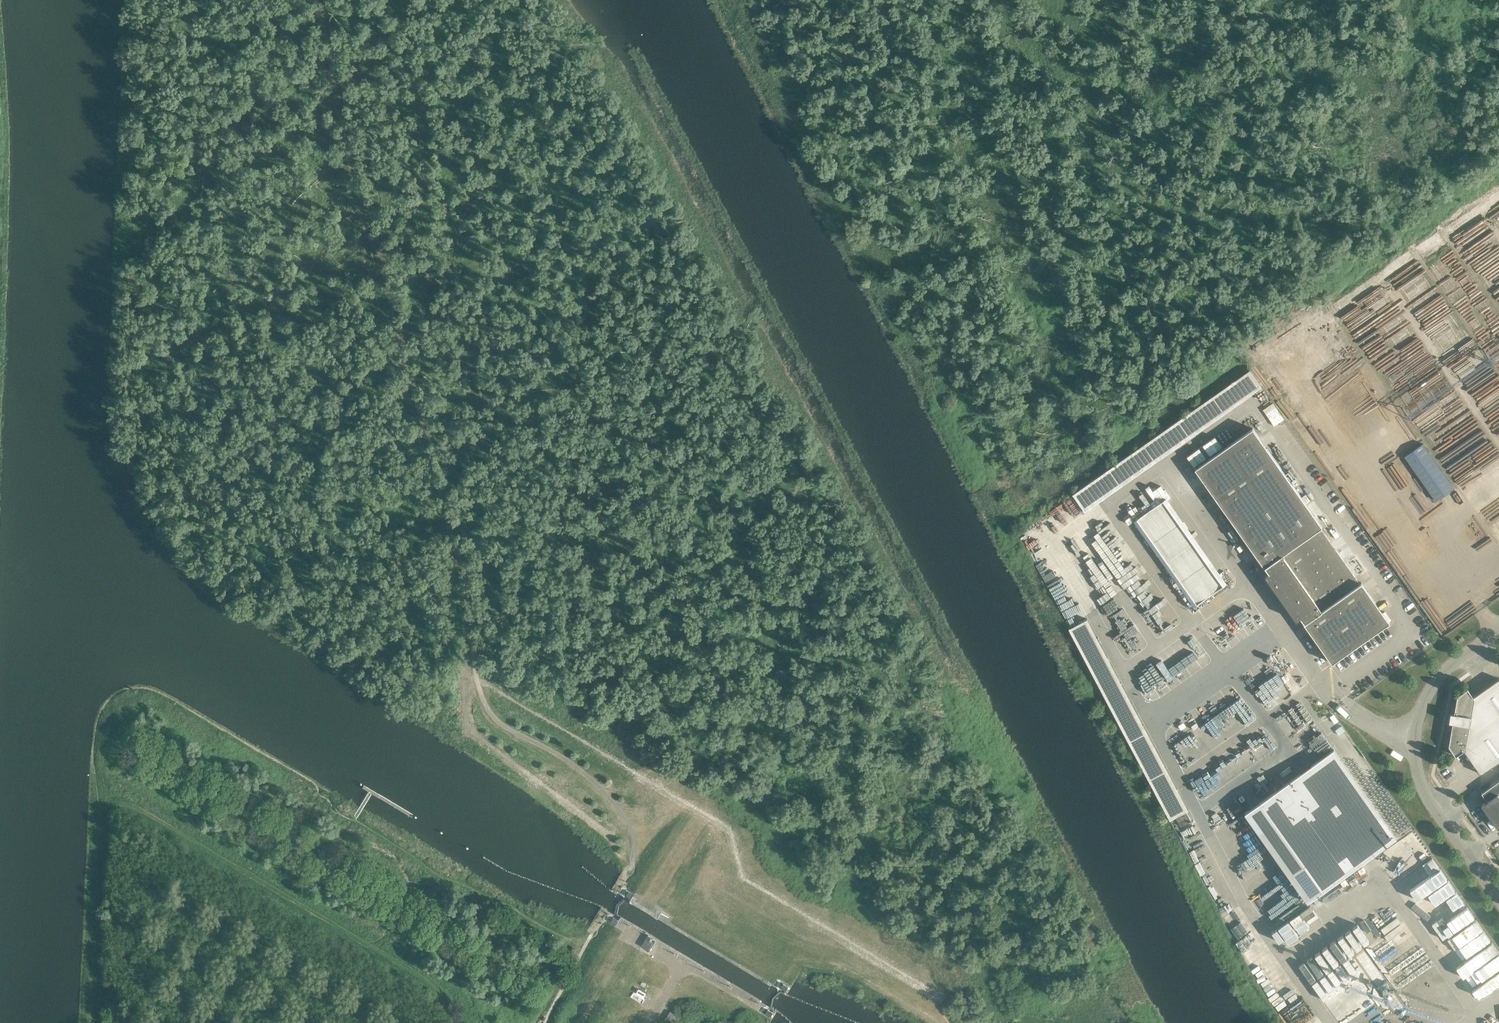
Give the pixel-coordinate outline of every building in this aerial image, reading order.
[(1262,387),(1251,370),(1073,495),(1085,512),(1262,387)] [(1361,582),(1359,583),(1321,529),(1322,527),(1253,428),(1195,469),(1265,568),(1269,573),(1265,576),(1296,620),(1300,618),(1304,622),(1303,623),(1332,663),(1390,622),(1361,582)] [(1193,606),(1226,583),(1166,498),(1133,521),(1193,606)] [(1449,717),(1491,723),(1498,735),(1498,679),(1473,697),(1467,689),(1457,696),(1455,705),(1457,706),(1456,714),(1450,713),(1449,717)] [(1449,717),(1448,722),(1454,723),(1453,731),(1451,731),(1448,746),(1456,756),(1464,750),(1481,774),(1498,761),(1498,735),(1491,723),(1449,717)] [(1334,750),(1245,813),(1307,901),(1396,839),(1334,750)] [(1481,793),(1482,794),(1482,793),(1487,800),(1486,800),(1487,801),(1481,805),(1497,828),(1498,827),(1498,780),(1481,793)] [(656,939),(648,935),(647,937),(641,946),(649,951),(656,939)] [(670,1011),(667,1017),(677,1022),(679,1022),(682,1019),(670,1011)]
